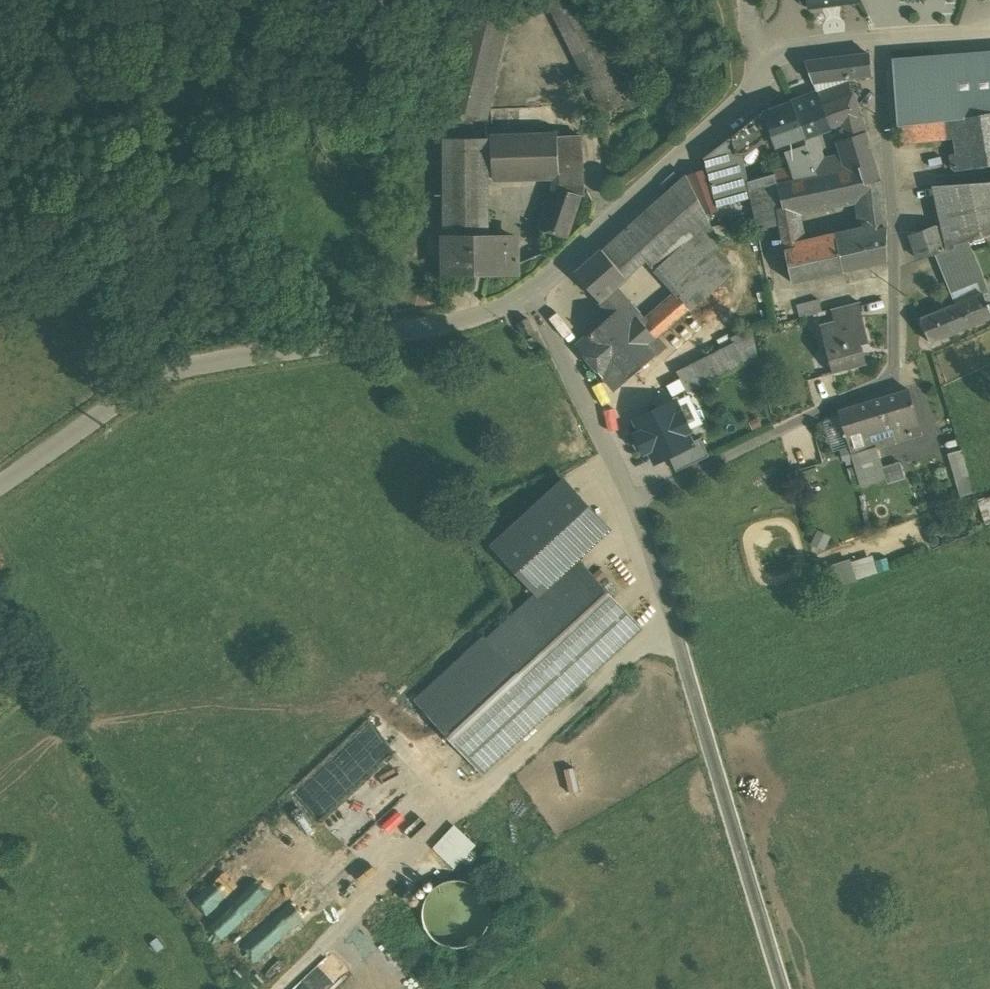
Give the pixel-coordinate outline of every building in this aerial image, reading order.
[(618,61),(591,4),(558,20),(586,77),(618,61)] [(511,18),(470,8),(446,107),(486,117),(511,18)] [(894,60),(898,125),(901,125),(943,120),(989,112),(989,52),(894,60)] [(869,53),(805,62),(813,83),(847,79),(872,76),(869,53)] [(618,61),(586,77),(604,113),(636,98),(618,61)] [(847,79),(813,83),(817,92),(817,93),(829,125),(837,123),(842,141),(867,133),(863,120),(847,79)] [(817,93),(817,92),(791,102),(802,135),(813,131),(829,125),(817,93)] [(791,102),(762,112),(768,130),(774,146),(802,135),(791,102)] [(762,112),(704,158),(717,207),(750,197),(746,182),(743,183),(734,155),(768,130),(762,112)] [(943,120),(946,139),(950,138),(955,172),(989,166),(989,112),(943,120)] [(943,120),(901,125),(902,144),(946,139),(943,120)] [(867,133),(842,141),(846,157),(825,163),(813,131),(802,135),(805,143),(816,176),(861,178),(865,184),(881,180),(867,133)] [(580,135),(491,139),(493,176),(552,174),(582,173),(580,135)] [(487,138),(445,138),(445,249),(487,249),(487,239),(487,176),(493,176),(491,139),(487,139),(487,138)] [(816,176),(805,143),(794,147),(805,179),(816,176)] [(582,173),(552,174),(556,187),(581,195),(582,173)] [(681,297),(650,324),(660,335),(724,277),(702,251),(691,238),(709,220),(686,175),(625,230),(648,258),(681,297)] [(805,179),(780,184),(782,209),(778,209),(793,283),(844,271),(836,239),(802,246),(794,206),(861,191),(866,232),(887,228),(881,180),(865,184),(861,178),(816,176),(805,179)] [(934,186),(944,224),(936,226),(944,250),(952,247),(952,245),(966,242),(982,239),(989,236),(989,182),(934,186)] [(581,195),(556,187),(543,229),(568,237),(581,195)] [(709,220),(691,238),(702,251),(718,238),(709,220)] [(936,226),(910,235),(919,260),(934,254),(944,250),(936,226)] [(866,232),(836,239),(844,271),(888,261),(887,228),(866,232)] [(602,250),(576,273),(600,301),(614,289),(648,258),(625,230),(602,250)] [(517,239),(487,239),(487,249),(445,249),(445,273),(500,273),(500,270),(517,270),(517,239)] [(966,242),(952,245),(952,247),(944,250),(934,254),(938,264),(970,253),(966,242)] [(970,253),(938,264),(944,277),(975,265),(970,253)] [(975,265),(944,277),(950,292),(981,280),(975,265)] [(981,280),(950,292),(955,304),(956,305),(982,293),(983,295),(986,293),(981,280)] [(660,335),(650,324),(647,327),(614,289),(600,301),(612,315),(618,310),(631,324),(638,318),(655,337),(656,337),(657,338),(660,335)] [(920,319),(930,343),(989,317),(989,312),(988,308),(989,307),(989,306),(989,304),(987,305),(983,295),(982,293),(956,305),(955,304),(920,319)] [(819,300),(797,305),(800,316),(821,311),(819,300)] [(858,303),(832,310),(835,322),(821,325),(833,373),(866,365),(860,341),(868,339),(858,303)] [(638,318),(631,324),(618,310),(612,315),(576,346),(616,391),(656,356),(657,357),(666,349),(657,338),(656,337),(655,337),(638,318)] [(733,343),(677,372),(687,391),(758,356),(752,327),(731,338),(733,343)] [(530,351),(537,347),(533,338),(526,341),(530,351)] [(909,390),(868,402),(876,428),(882,444),(921,431),(909,390)] [(676,402),(636,420),(656,462),(670,456),(696,444),(676,402)] [(868,402),(839,411),(847,437),(876,428),(868,402)] [(876,428),(847,437),(862,486),(886,479),(883,468),(876,446),(882,444),(876,428)] [(670,456),(677,472),(710,457),(702,441),(696,444),(670,456)] [(960,450),(948,454),(956,480),(968,476),(960,450)] [(901,463),(883,468),(886,479),(887,484),(905,479),(901,463)] [(566,486),(497,549),(537,593),(576,557),(583,564),(612,537),(566,486)] [(982,523),(989,521),(989,494),(975,498),(982,523)] [(826,564),(831,584),(875,572),(869,552),(826,564)] [(487,639),(486,640),(550,710),(641,627),(583,564),(576,557),(537,593),(487,639)] [(485,637),(416,700),(483,772),(550,710),(486,640),(487,639),(485,637)] [(275,858),(203,928),(218,943),(290,873),(275,858)] [(202,911),(235,880),(225,869),(191,900),(202,911)] [(289,988),(325,988),(341,975),(325,956),(289,988)]
